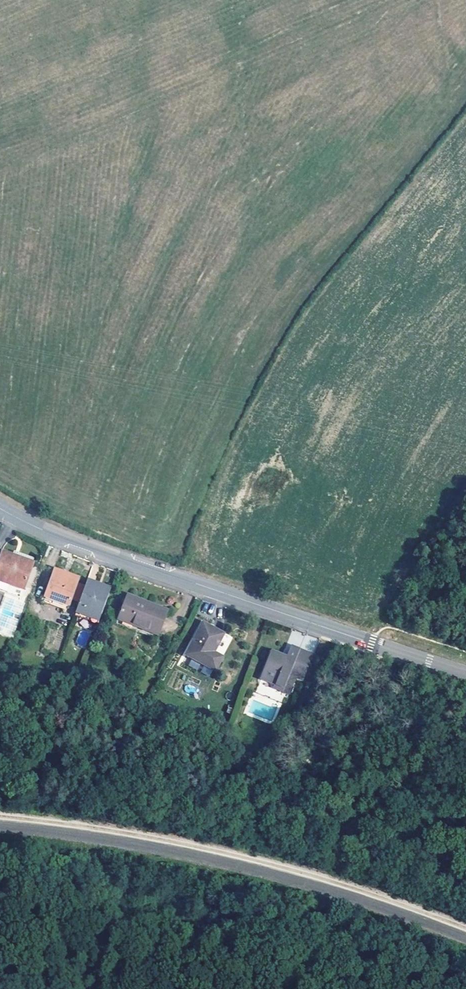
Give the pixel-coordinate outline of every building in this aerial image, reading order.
[(33,561),(14,554),(15,551),(4,548),(0,558),(0,585),(20,593),(24,584),(25,583),(33,561)] [(65,566),(56,564),(47,591),(69,599),(70,600),(79,575),(64,569),(65,566)] [(102,586),(86,579),(84,584),(100,590),(102,586)] [(89,622),(100,626),(113,590),(102,586),(100,590),(84,584),(70,619),(87,626),(89,622)] [(141,594),(130,590),(121,612),(160,629),(170,607),(148,597),(146,599),(140,597),(141,594)] [(69,599),(47,591),(45,596),(67,603),(69,599)] [(0,607),(0,628),(14,633),(26,598),(7,592),(0,607)] [(226,627),(207,617),(191,649),(219,664),(226,651),(217,646),(226,627)] [(87,626),(99,630),(100,626),(89,622),(87,626)] [(274,652),(262,679),(276,684),(276,687),(295,694),(313,653),(291,646),(287,657),(274,652)] [(190,660),(189,666),(199,669),(200,662),(190,660)]
